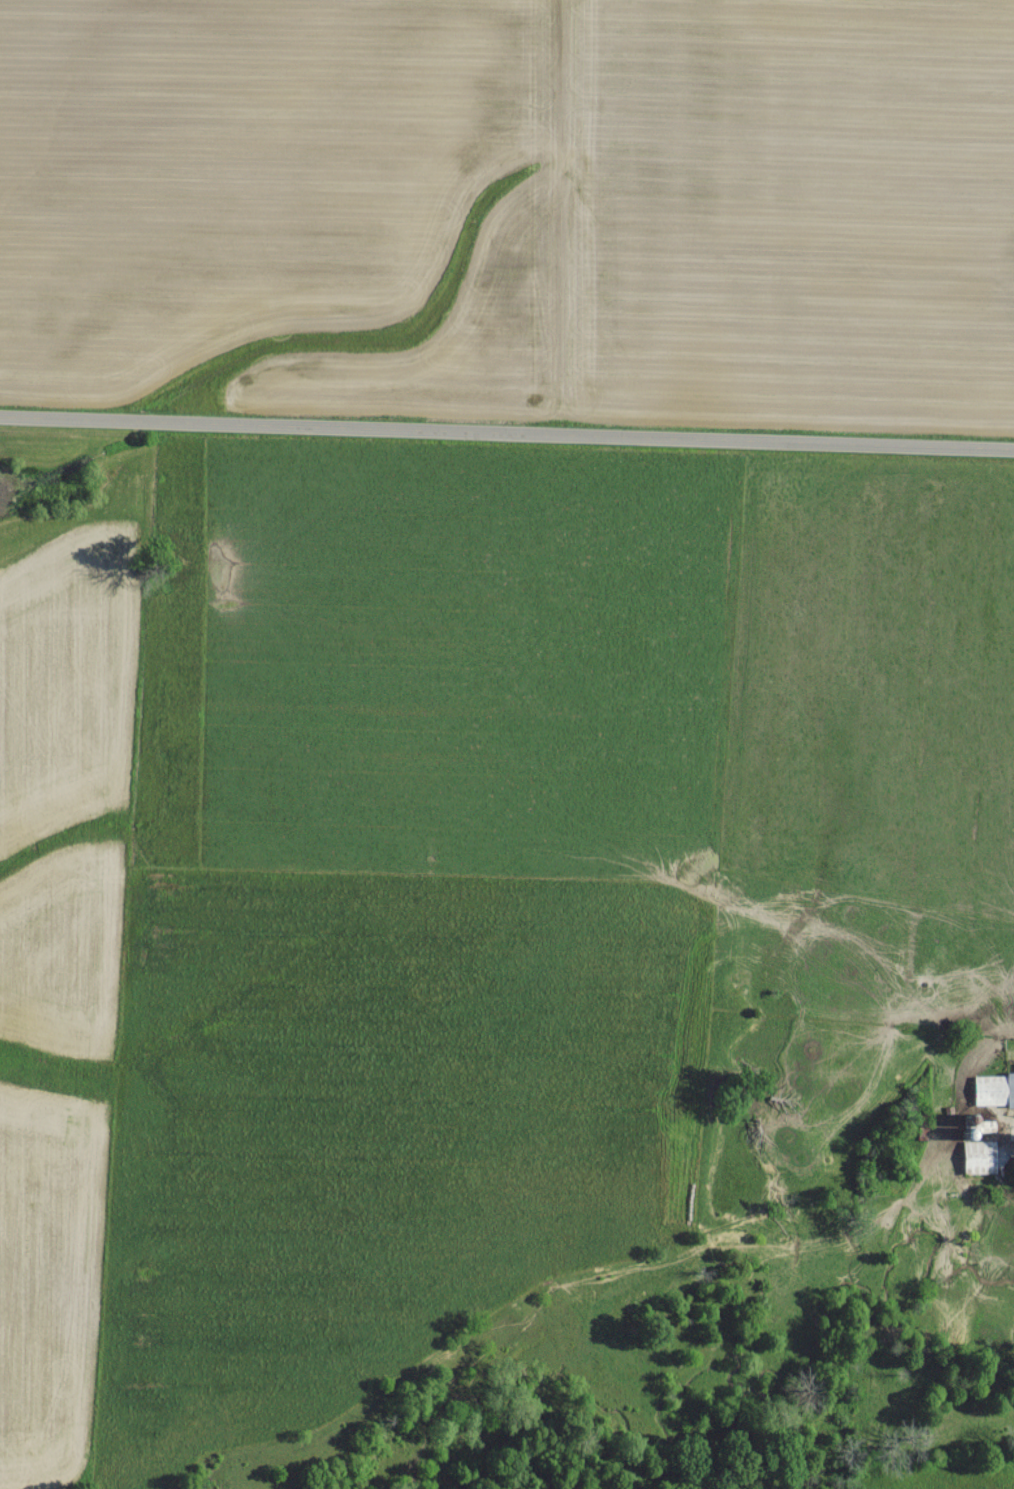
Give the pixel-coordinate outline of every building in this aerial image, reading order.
[(1007,1103),(1007,1105),(1013,1105),(1013,1073),(974,1073),(975,1103),(1007,1103)] [(964,1172),(996,1171),(995,1139),(963,1140),(964,1172)]
